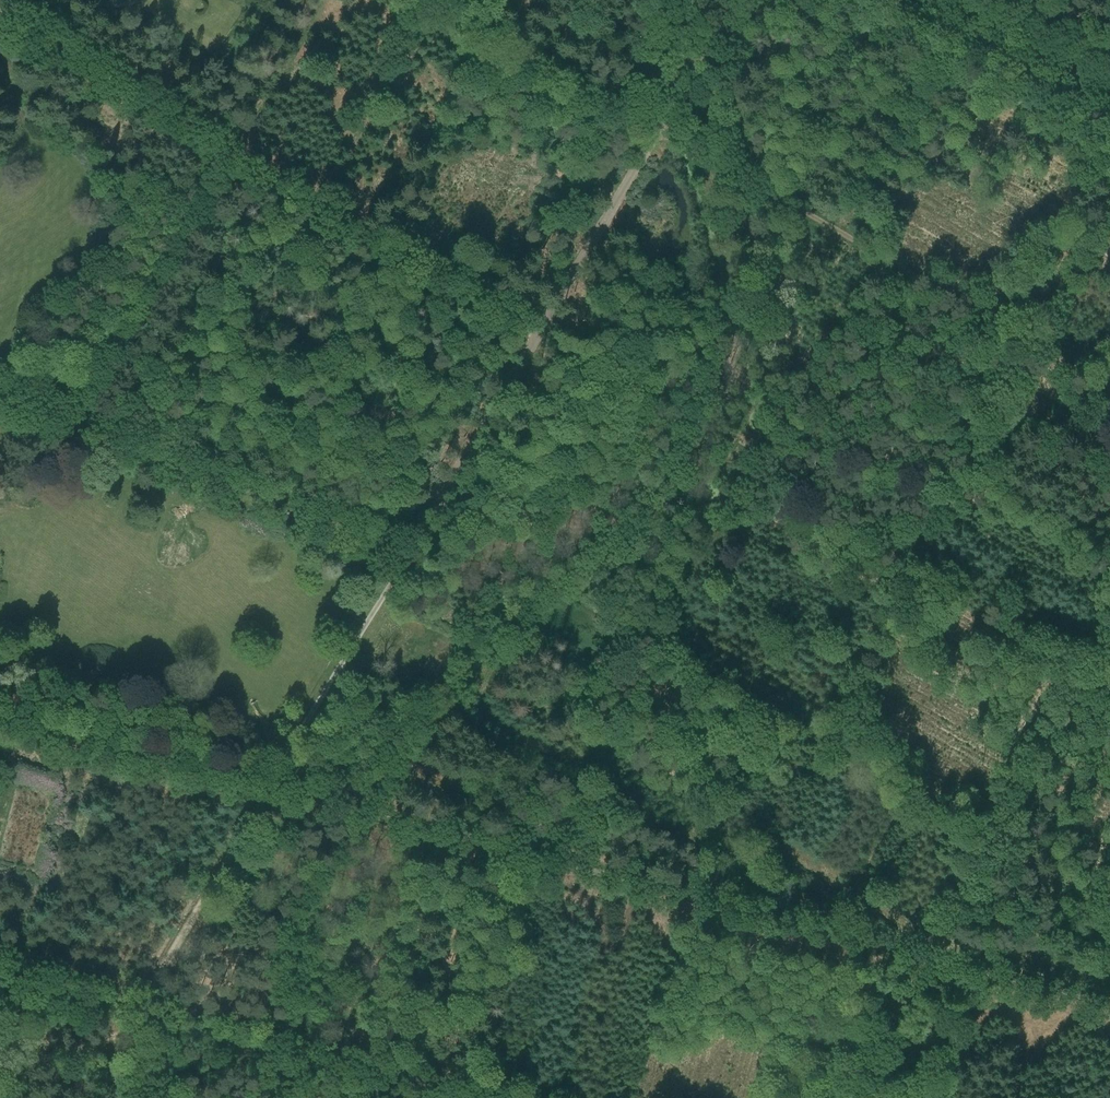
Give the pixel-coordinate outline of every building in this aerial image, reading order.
[(177,1029),(185,1031),(186,1024),(179,1022),(177,1029)]
